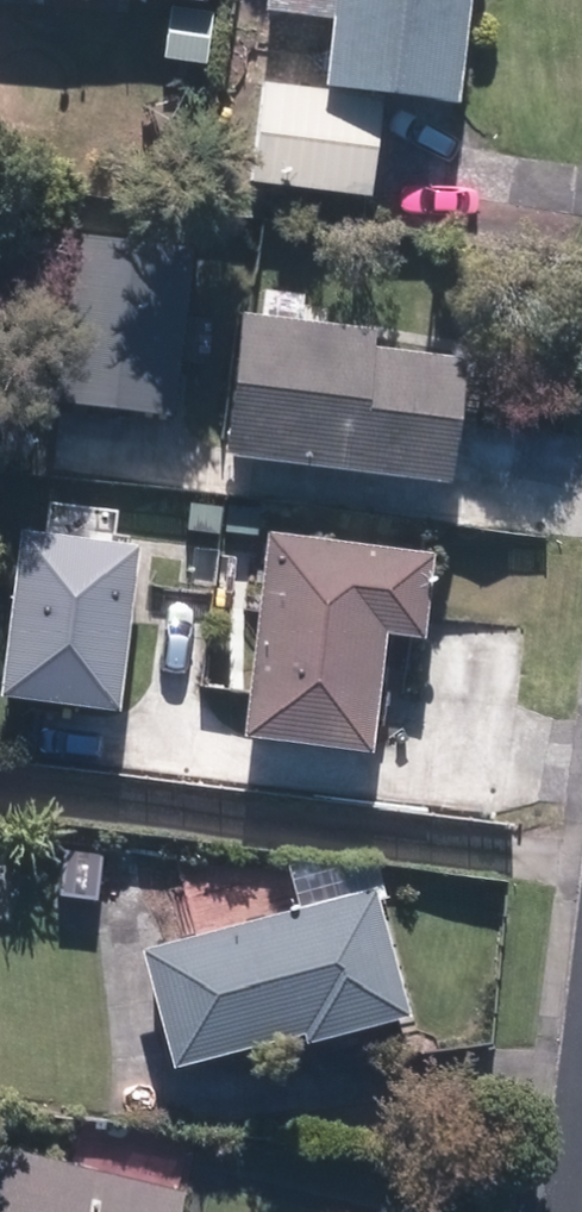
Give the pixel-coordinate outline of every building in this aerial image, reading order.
[(269,11),(331,14),(327,93),(465,98),(469,0),(269,0),(269,11)] [(372,197),(375,142),(264,137),(262,192),(372,197)] [(203,247),(66,233),(48,401),(186,416),(203,247)] [(379,347),(380,330),(347,328),(347,321),(243,313),(232,453),(258,456),(258,462),(314,466),(457,477),(465,370),(456,370),(457,353),(379,347)] [(138,537),(21,527),(6,700),(123,710),(138,537)] [(430,635),(436,549),(335,543),(336,534),(262,529),(248,739),(378,748),(386,632),(430,635)] [(149,845),(76,840),(74,872),(100,873),(98,901),(145,904),(149,845)] [(308,1041),(413,1014),(380,885),(145,945),(175,1067),(306,1034),(308,1041)] [(190,1190),(0,1152),(0,1211),(186,1211),(190,1190)]
